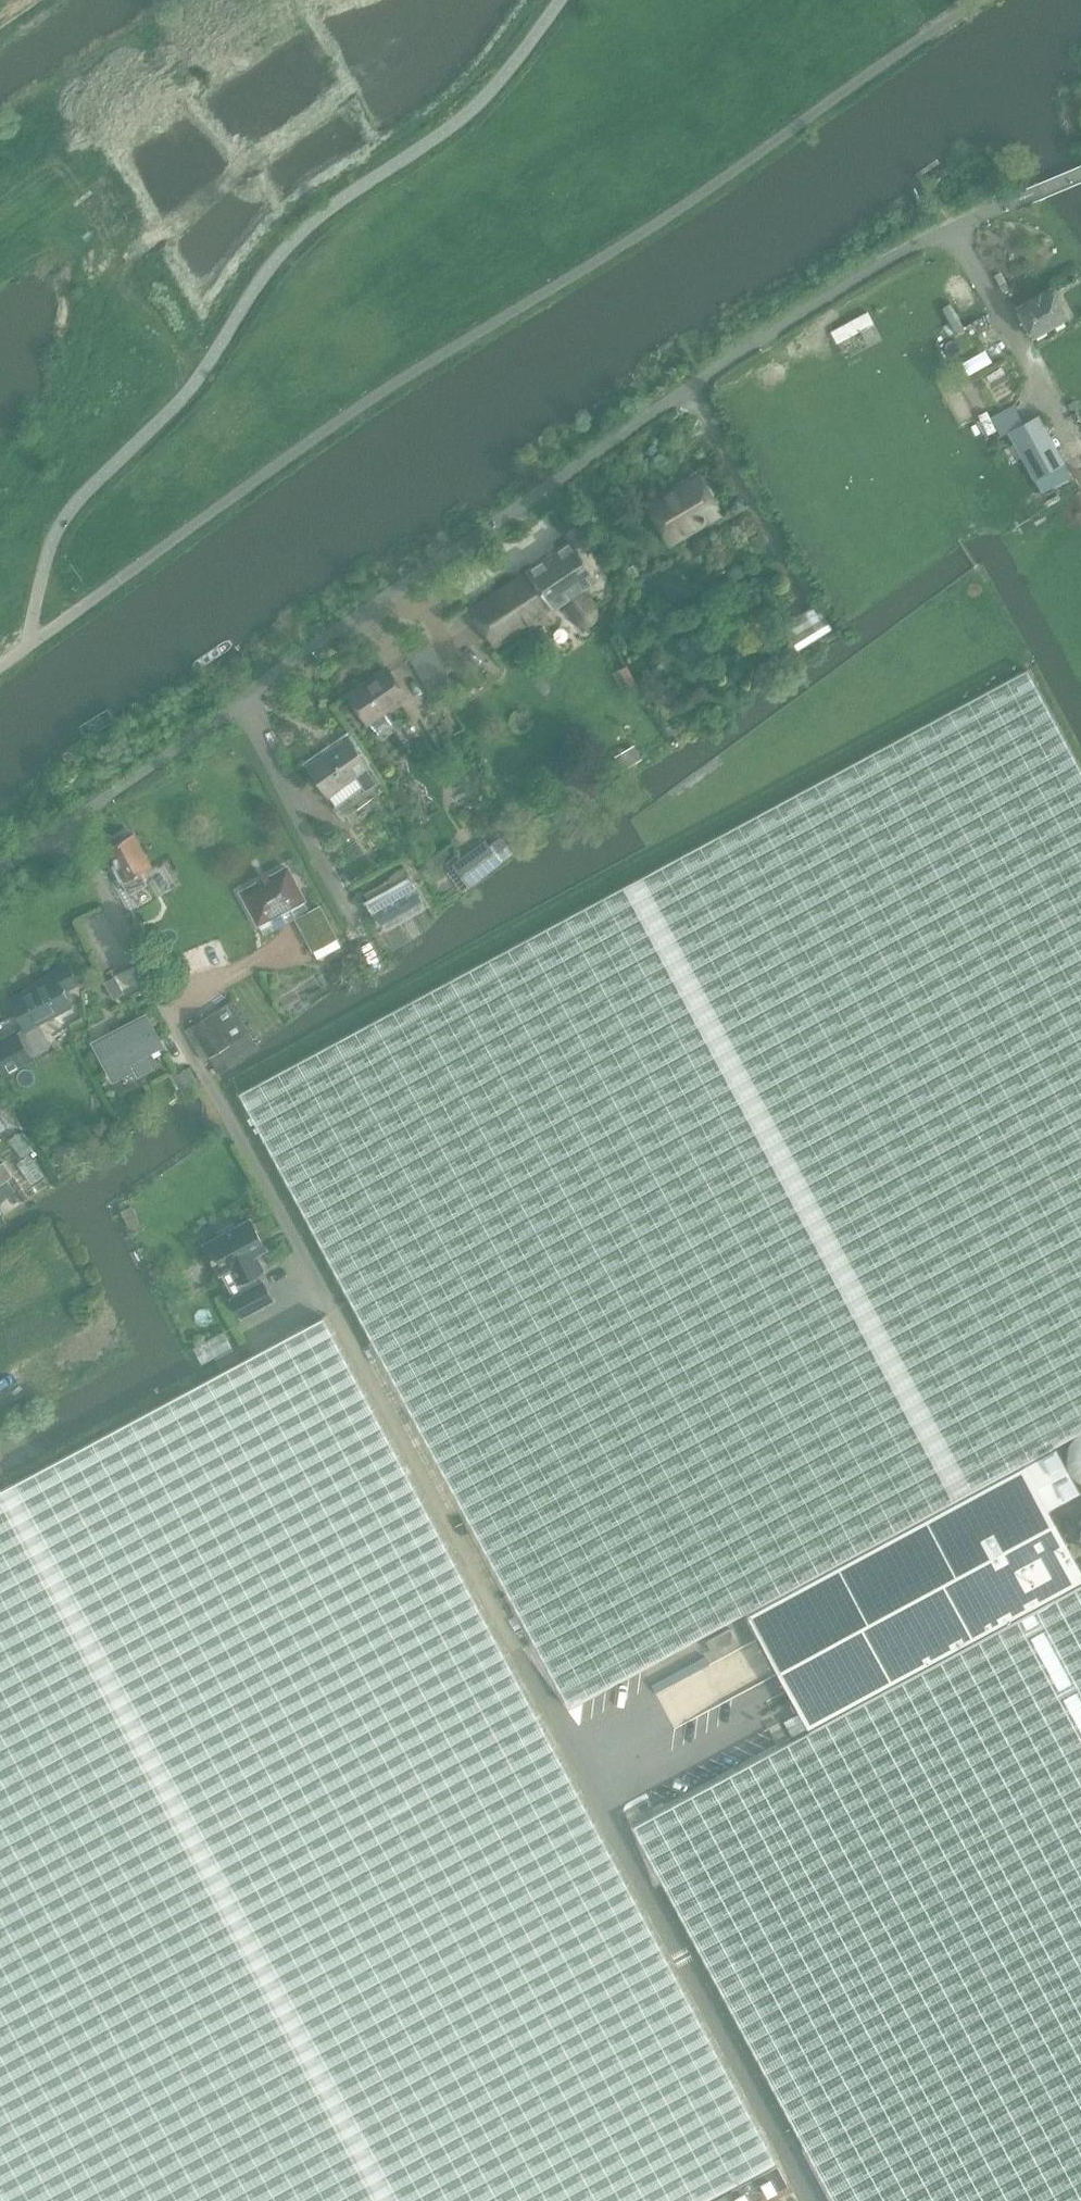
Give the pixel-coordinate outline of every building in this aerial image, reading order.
[(1031,338),(1066,319),(1049,289),(1015,308),(1031,338)] [(951,305),(942,309),(955,333),(964,329),(951,305)] [(868,347),(882,339),(868,312),(832,331),(838,343),(860,331),(868,347)] [(1025,423),(1010,432),(1036,480),(1043,493),(1073,477),(1065,463),(1039,415),(1025,423)] [(691,531),(719,515),(700,481),(675,496),(673,492),(647,506),(667,539),(688,526),(691,531)] [(594,613),(593,611),(581,593),(598,582),(573,544),(527,573),(471,610),(494,647),(539,618),(535,612),(547,604),(552,612),(564,604),(576,623),(577,624),(578,625),(580,626),(581,627),(583,627),(585,627),(586,627),(588,626),(590,626),(591,625),(592,623),(593,622),(594,620),(594,618),(594,617),(594,615),(594,613)] [(834,628),(818,603),(783,625),(798,650),(834,628)] [(429,641),(407,653),(422,682),(444,671),(429,641)] [(240,1093),(570,1707),(745,1613),(759,1638),(778,1674),(792,1699),(809,1731),(633,1825),(749,2042),(830,2194),(834,2200),(1080,2200),(1080,1571),(1049,1511),(1079,1493),(1054,1446),(1080,1432),(1080,771),(1061,734),(1040,695),(1026,670),(1025,670),(240,1093)] [(375,675),(348,694),(369,724),(369,723),(378,736),(394,724),(386,712),(408,697),(390,672),(378,680),(375,675)] [(311,763),(320,776),(319,776),(331,793),(332,793),(347,814),(387,787),(372,765),(352,736),(311,763)] [(634,745),(615,757),(623,770),(642,759),(634,745)] [(140,872),(150,866),(135,833),(130,836),(127,833),(121,836),(121,840),(108,846),(116,863),(112,865),(125,893),(146,884),(140,872)] [(488,840),(455,864),(471,886),(516,854),(503,836),(491,844),(488,840)] [(260,883),(242,892),(259,924),(291,907),(305,900),(288,868),(271,877),(270,876),(259,881),(260,883)] [(380,925),(426,899),(411,874),(366,900),(380,925)] [(305,900),(291,907),(314,950),(320,962),(342,950),(336,938),(319,907),(310,912),(305,900)] [(356,950),(342,959),(349,970),(363,961),(356,950)] [(71,1005),(64,993),(81,984),(68,961),(51,971),(54,976),(10,1000),(25,1029),(71,1005)] [(124,993),(115,976),(104,982),(114,999),(124,993)] [(232,1001),(185,1030),(204,1061),(211,1057),(220,1072),(241,1056),(258,1044),(232,1001)] [(145,1054),(163,1045),(146,1014),(94,1042),(110,1073),(132,1061),(139,1074),(152,1067),(145,1054)] [(0,1039),(0,1067),(5,1076),(34,1060),(18,1030),(0,1039)] [(195,1082),(187,1067),(174,1075),(182,1089),(195,1082)] [(20,1133),(9,1140),(22,1158),(33,1151),(20,1133)] [(55,1137),(53,1150),(77,1155),(80,1142),(55,1137)] [(16,1191),(8,1180),(14,1175),(4,1162),(0,1165),(0,1203),(16,1191)] [(255,1275),(264,1270),(256,1255),(267,1249),(251,1219),(237,1227),(234,1223),(218,1232),(220,1236),(206,1244),(221,1273),(231,1268),(239,1283),(240,1283),(245,1292),(234,1297),(244,1316),(273,1300),(264,1282),(260,1284),(255,1275)] [(776,2161),(662,1949),(409,1475),(324,1317),(30,1475),(0,1491),(0,2200),(703,2200),(776,2161)] [(225,1332),(195,1348),(203,1363),(233,1347),(225,1332)] [(732,1628),(708,1641),(714,1653),(738,1640),(732,1628)] [(738,2200),(758,2200),(788,2185),(778,2166),(732,2190),(738,2200)]
